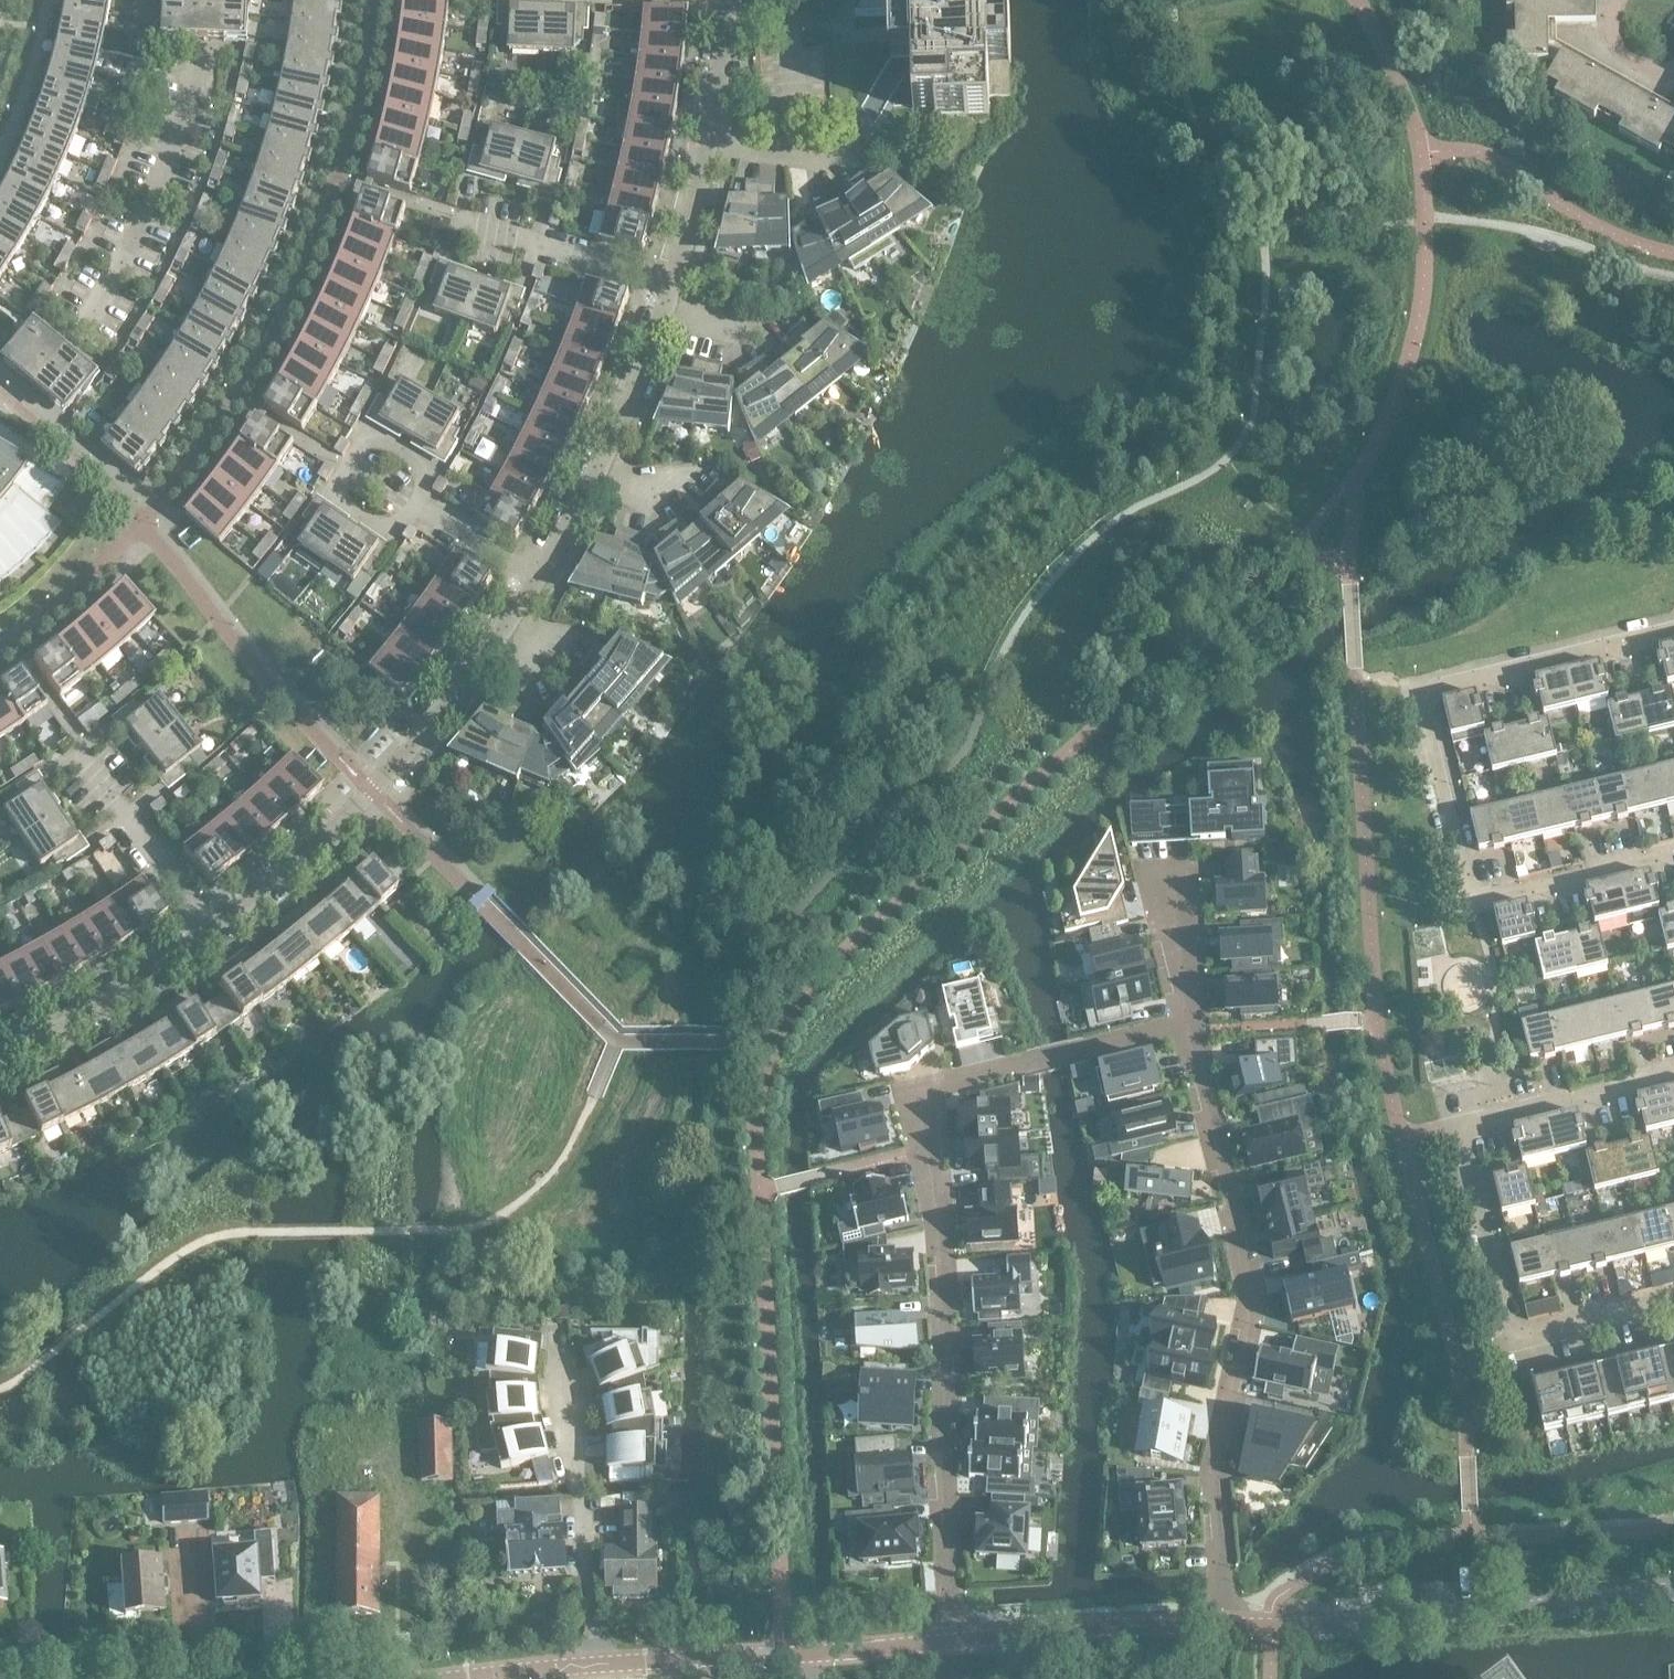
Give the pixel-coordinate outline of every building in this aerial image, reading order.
[(65,11),(68,12),(66,22),(106,29),(108,18),(110,6),(111,0),(67,0),(65,11)] [(245,1),(245,0),(169,0),(167,33),(185,34),(185,40),(225,42),(226,35),(243,36),(245,1)] [(342,9),(338,9),(339,0),(296,0),(295,8),(293,20),(336,26),(337,17),(341,18),(342,9)] [(448,11),(449,2),(405,0),(403,22),(446,27),(448,11)] [(1507,10),(1524,10),(1524,38),(1507,38),(1507,55),(1507,62),(1549,61),(1548,25),(1596,24),(1596,0),(1507,0),(1507,10)] [(542,53),(544,9),(537,9),(537,4),(523,3),(523,8),(511,8),(510,27),(502,26),(501,38),(510,39),(509,52),(542,53)] [(576,30),(577,11),(565,10),(565,5),(551,4),(551,10),(544,9),(542,53),(575,55),(575,42),(584,42),(584,30),(576,30)] [(1011,63),(1010,4),(970,5),(970,8),(971,24),(950,25),(950,13),(939,14),(939,13),(889,15),(890,59),(892,59),(892,57),(912,57),(914,110),(937,110),(937,116),(989,115),(989,98),(1011,97),(1010,63),(1011,63)] [(687,39),(689,13),(645,11),(642,35),(687,39)] [(604,30),(605,16),(596,15),(594,29),(604,30)] [(488,32),(490,18),(480,17),(479,31),(488,32)] [(338,44),(339,36),(335,35),(336,26),(293,20),(292,32),(290,44),(332,52),(334,43),(338,44)] [(104,38),(106,29),(66,22),(63,33),(61,32),(59,42),(101,52),(104,38)] [(443,51),(446,27),(403,22),(401,33),(399,44),(443,51)] [(486,46),(488,32),(479,31),(477,45),(486,46)] [(684,63),(687,39),(642,35),(642,43),(640,57),(684,63)] [(151,53),(154,39),(144,37),(141,51),(151,53)] [(601,52),(603,39),(593,37),(592,51),(601,52)] [(99,62),(101,52),(59,42),(57,51),(59,52),(56,63),(96,73),(99,62)] [(335,60),(331,60),(332,52),(290,44),(287,58),(285,67),(328,76),(329,68),(333,69),(335,60)] [(439,74),(443,51),(399,44),(398,56),(396,67),(439,74)] [(254,61),(256,48),(247,46),(244,59),(254,61)] [(599,66),(601,52),(592,51),(590,65),(599,66)] [(1562,53),(1550,73),(1563,81),(1555,96),(1595,118),(1603,103),(1627,117),(1619,132),(1659,155),(1668,139),(1673,143),(1673,116),(1562,53)] [(680,87),(684,63),(640,57),(638,72),(637,80),(680,87)] [(94,81),(96,73),(56,63),(53,73),(51,72),(48,82),(90,94),(94,81)] [(481,81),(483,68),(474,66),(471,80),(481,81)] [(326,84),(328,76),(285,67),(283,79),(280,90),(323,100),(324,92),(328,93),(330,85),(326,84)] [(435,98),(439,74),(396,67),(394,78),(392,89),(435,98)] [(249,83),(252,70),(243,68),(240,81),(249,83)] [(143,86),(146,72),(137,70),(133,83),(143,86)] [(478,95),(481,81),(471,80),(469,94),(478,95)] [(677,110),(680,87),(637,80),(633,103),(677,110)] [(246,97),(249,83),(240,81),(237,95),(246,97)] [(595,96),(597,83),(587,81),(585,95),(595,96)] [(87,105),(90,94),(48,82),(45,91),(48,92),(44,102),(83,115),(87,105)] [(139,99),(143,86),(133,83),(130,97),(139,99)] [(433,105),(435,98),(392,89),(389,101),(387,111),(430,121),(433,105)] [(321,108),(323,100),(280,90),(278,102),(275,113),(317,124),(319,116),(323,117),(325,109),(321,108)] [(592,110),(595,96),(585,95),(583,108),(592,110)] [(80,126),(83,115),(44,102),(41,112),(38,112),(35,121),(76,136),(80,126)] [(672,134),(677,110),(633,103),(629,125),(672,134)] [(238,127),(242,114),(232,111),(228,124),(238,127)] [(427,136),(430,121),(387,111),(385,122),(382,134),(425,144),(427,136)] [(315,132),(317,124),(275,113),(271,128),(269,136),(310,148),(313,140),(317,141),(319,133),(315,132)] [(129,131),(134,118),(124,115),(120,128),(129,131)] [(471,130),(474,117),(465,115),(462,128),(471,130)] [(72,147),(76,136),(35,121),(31,130),(34,132),(30,141),(68,157),(72,147)] [(234,141),(238,127),(228,124),(225,138),(234,141)] [(586,140),(589,126),(580,124),(577,138),(586,140)] [(668,157),(672,134),(629,125),(626,139),(624,148),(668,157)] [(125,144),(129,131),(120,128),(115,141),(125,144)] [(468,144),(471,130),(462,128),(459,142),(468,144)] [(513,180),(525,137),(493,129),(490,141),(482,139),(479,151),(486,153),(481,171),(493,175),(491,180),(505,183),(506,178),(513,180)] [(421,160),(425,144),(382,134),(379,145),(376,156),(419,167),(421,160)] [(308,156),(310,148),(269,136),(265,149),(262,158),(303,171),(306,164),(310,165),(312,157),(308,156)] [(558,173),(561,161),(553,159),(557,146),(525,137),(513,180),(520,182),(519,187),(532,191),(534,186),(545,189),(550,170),(558,173)] [(583,154),(586,140),(577,138),(574,151),(583,154)] [(63,167),(68,157),(30,141),(26,151),(23,150),(19,159),(59,178),(63,167)] [(663,180),(668,157),(624,148),(619,170),(663,180)] [(224,170),(229,157),(219,154),(215,167),(224,170)] [(414,184),(419,167),(376,156),(369,181),(411,194),(414,184)] [(301,179),(303,171),(262,158),(258,170),(254,181),(295,195),(298,187),(302,189),(305,181),(301,179)] [(54,188),(59,178),(19,159),(15,168),(17,170),(12,179),(49,197),(54,188)] [(112,176),(117,163),(109,159),(103,172),(112,176)] [(463,165),(454,162),(450,176),(459,179),(463,165)] [(220,183),(224,170),(215,167),(210,180),(220,183)] [(576,183),(580,170),(570,168),(567,181),(576,183)] [(657,203),(663,180),(619,170),(614,193),(657,203)] [(928,210),(902,185),(888,171),(887,172),(891,176),(878,183),(869,173),(868,174),(869,175),(860,182),(860,181),(858,182),(898,230),(899,230),(898,229),(906,222),(907,223),(908,223),(908,222),(928,210)] [(107,189),(112,176),(103,172),(98,185),(107,189)] [(44,207),(49,197),(12,179),(8,189),(5,188),(1,197),(39,217),(44,207)] [(293,203),(295,195),(254,181),(250,192),(246,203),(287,218),(290,211),(294,212),(297,204),(293,203)] [(573,197),(576,183),(567,181),(564,195),(573,197)] [(898,230),(858,182),(857,183),(858,184),(849,191),(848,190),(847,191),(855,201),(844,209),(846,213),(870,251),(878,246),(879,247),(880,247),(879,246),(880,246),(880,245),(900,232),(899,230),(898,230)] [(755,250),(761,187),(759,187),(759,188),(748,187),(748,185),(746,185),(745,199),(730,200),(731,194),(730,194),(718,249),(719,250),(719,249),(742,248),(742,249),(743,249),(743,248),(754,248),(754,250),(755,250)] [(791,251),(789,200),(788,200),(788,205),(774,202),(775,188),(773,188),(773,189),(762,188),(762,187),(761,187),(755,250),(755,249),(756,249),(756,248),(766,249),(766,252),(790,251),(791,251)] [(456,208),(460,194),(451,191),(447,205),(456,208)] [(651,227),(657,203),(614,193),(608,215),(651,227)] [(402,222),(406,209),(364,195),(356,220),(398,235),(402,222)] [(208,213),(214,200),(205,196),(199,209),(208,213)] [(1,197),(0,198),(0,220),(28,236),(34,227),(39,217),(1,197)] [(93,219),(99,207),(90,202),(84,215),(93,219)] [(284,226),(287,218),(246,203),(241,217),(238,225),(278,241),(281,234),(285,235),(288,227),(284,226)] [(870,251),(846,213),(844,209),(832,216),(826,204),(825,204),(825,206),(815,210),(814,210),(839,265),(848,259),(850,264),(861,257),(862,258),(863,257),(862,256),(870,251)] [(203,225),(208,213),(199,209),(194,222),(203,225)] [(839,265),(814,210),(812,211),(812,212),(802,216),(802,215),(800,215),(806,228),(793,236),(792,233),(791,234),(807,285),(827,272),(827,273),(828,272),(828,273),(829,272),(829,271),(839,265)] [(559,228),(563,215),(553,212),(549,225),(559,228)] [(86,232),(93,219),(84,215),(78,227),(86,232)] [(644,253),(651,228),(651,227),(608,215),(606,224),(601,241),(644,253)] [(0,220),(0,245),(17,255),(23,246),(28,236),(0,220)] [(395,242),(398,235),(356,220),(352,231),(348,242),(389,257),(395,242)] [(447,237),(451,223),(442,220),(438,234),(447,237)] [(275,249),(278,241),(238,225),(235,231),(228,246),(268,264),(271,257),(275,258),(279,251),(275,249)] [(190,254),(196,241),(187,237),(181,250),(190,254)] [(380,279),(389,257),(348,242),(344,252),(340,263),(380,279)] [(70,261),(77,249),(68,244),(61,256),(70,261)] [(0,245),(0,271),(4,274),(11,265),(17,255),(0,245)] [(265,271),(268,264),(228,246),(224,257),(219,268),(258,286),(261,279),(265,281),(269,273),(265,271)] [(184,266),(190,254),(181,250),(175,262),(184,266)] [(63,273),(70,261),(61,256),(54,268),(63,273)] [(429,272),(433,259),(424,256),(419,269),(429,272)] [(371,301),(380,279),(340,263),(335,273),(331,284),(371,301)] [(542,282),(546,269),(537,265),(532,279),(542,282)] [(254,294),(258,286),(219,268),(208,289),(247,309),(250,301),(254,303),(258,296),(254,294)] [(424,285),(429,272),(419,269),(414,282),(424,285)] [(466,323),(481,282),(475,279),(476,274),(463,270),(461,275),(450,271),(444,289),(436,286),(432,297),(440,300),(435,312),(466,323)] [(169,294),(176,282),(167,277),(161,289),(169,294)] [(506,311),(512,293),(501,289),(503,284),(490,279),(488,284),(481,282),(466,323),(497,334),(502,322),(509,325),(513,314),(506,311)] [(621,323),(630,297),(588,283),(583,295),(579,308),(621,323)] [(365,316),(371,301),(331,284),(326,294),(321,304),(361,323),(365,316)] [(44,302),(52,290),(44,285),(36,296),(44,302)] [(162,306),(169,294),(161,289),(154,302),(162,306)] [(243,316),(247,309),(208,289),(201,303),(197,310),(235,330),(239,323),(243,325),(247,318),(243,316)] [(37,313),(44,302),(36,296),(29,308),(37,313)] [(535,316),(540,303),(531,299),(526,312),(535,316)] [(410,318),(415,305),(406,301),(401,314),(410,318)] [(358,330),(361,323),(321,304),(317,315),(312,325),(351,345),(358,330)] [(612,345),(621,323),(579,308),(576,315),(571,329),(612,345)] [(231,338),(235,330),(197,310),(191,320),(185,330),(223,352),(227,345),(231,347),(235,340),(231,338)] [(530,329),(535,316),(526,312),(521,325),(530,329)] [(404,331),(410,318),(401,314),(395,327),(404,331)] [(146,333),(154,321),(145,316),(138,328),(146,333)] [(867,354),(822,321),(821,322),(826,325),(814,334),(804,325),(803,326),(804,327),(796,335),(795,336),(840,379),(841,378),(839,377),(847,370),(848,371),(848,370),(849,371),(849,370),(849,369),(867,354)] [(348,352),(351,345),(312,325),(306,336),(301,345),(340,366),(348,352)] [(139,345),(146,333),(138,328),(131,340),(139,345)] [(604,367),(612,345),(571,329),(563,351),(604,367)] [(223,352),(185,330),(173,350),(210,373),(214,366),(218,368),(222,361),(219,359),(223,352)] [(93,381),(80,370),(84,365),(52,338),(47,343),(34,332),(11,360),(24,371),(20,376),(52,402),(56,397),(69,409),(93,381)] [(840,379),(795,336),(794,337),(794,338),(787,346),(785,344),(784,346),(794,355),(784,364),(786,367),(815,403),(822,397),(823,398),(823,397),(824,396),(823,396),(843,380),(841,378),(840,379)] [(518,357),(524,344),(515,340),(509,353),(518,357)] [(329,387),(340,366),(301,345),(290,366),(329,387)] [(389,363),(395,351),(386,346),(380,359),(389,363)] [(210,373),(173,350),(167,360),(161,370),(197,394),(201,387),(205,389),(209,382),(206,380),(210,373)] [(594,389),(604,367),(563,351),(554,372),(594,389)] [(513,370),(518,357),(509,353),(504,366),(513,370)] [(121,371),(129,359),(121,354),(113,365),(121,371)] [(383,376),(389,363),(380,359),(374,371),(383,376)] [(694,426),(709,365),(707,365),(696,363),(697,362),(695,361),(691,375),(677,373),(679,368),(678,368),(657,421),(658,421),(659,420),(681,423),(682,423),(682,424),(683,424),(683,423),(693,424),(693,426),(694,426)] [(815,403),(786,367),(784,364),(773,373),(766,361),(764,362),(765,363),(755,369),(755,368),(754,369),(785,421),(794,414),(796,418),(806,410),(807,410),(808,410),(807,409),(815,403)] [(113,382),(121,371),(113,365),(105,376),(113,382)] [(737,398),(736,397),(734,397),(735,382),(734,382),(734,383),(720,382),(723,368),(721,368),(721,369),(710,366),(709,365),(694,426),(695,426),(695,425),(705,427),(705,430),(729,432),(728,434),(729,434),(730,427),(749,428),(737,398)] [(329,387),(290,366),(279,385),(317,408),(325,394),(329,387)] [(785,421),(754,369),(752,370),(753,371),(743,376),(742,375),(741,376),(748,388),(736,397),(737,398),(749,428),(756,444),(757,443),(775,429),(776,429),(777,429),(776,428),(785,421)] [(197,394),(161,370),(152,383),(147,389),(183,414),(187,408),(191,410),(196,403),(192,401),(197,394)] [(585,411),(594,389),(554,372),(545,393),(585,411)] [(500,397),(506,385),(497,380),(491,393),(500,397)] [(409,437),(431,399),(403,383),(396,394),(389,390),(383,400),(390,405),(381,421),(391,427),(388,431),(400,438),(403,434),(409,437)] [(310,419),(317,408),(279,385),(266,408),(303,431),(310,419)] [(183,414),(147,389),(134,408),(168,434),(173,428),(177,430),(181,423),(178,421),(183,414)] [(366,407),(373,395),(364,390),(357,402),(366,407)] [(494,410),(500,397),(491,393),(485,406),(494,410)] [(575,433),(585,411),(545,393),(535,414),(575,433)] [(453,427),(460,416),(431,399),(409,437),(415,441),(413,446),(425,453),(427,448),(438,454),(447,437),(454,441),(460,431),(453,427)] [(359,419),(366,407),(357,402),(350,415),(359,419)] [(168,434),(134,408),(119,427),(153,454),(158,447),(162,450),(167,443),(163,441),(168,434)] [(572,438),(575,433),(535,414),(525,435),(564,454),(572,438)] [(295,444),(262,424),(257,420),(243,442),(279,467),(287,456),(295,444)] [(480,437),(487,425),(478,420),(471,433),(480,437)] [(153,454),(119,427),(111,437),(104,446),(137,474),(143,467),(146,469),(151,463),(148,460),(153,454)] [(474,449),(480,437),(471,433),(465,445),(474,449)] [(554,475),(564,454),(525,435),(515,455),(554,475)] [(343,456),(351,444),(342,439),(335,451),(343,456)] [(279,467),(243,442),(236,452),(230,461),(266,487),(279,467)] [(56,501),(65,487),(0,447),(0,581),(3,579),(10,573),(17,567),(27,558),(37,549),(43,542),(49,535),(58,525),(61,527),(61,526),(46,514),(56,501)] [(542,497),(554,475),(515,455),(504,475),(542,497)] [(459,476),(466,464),(457,459),(450,471),(459,476)] [(266,487),(230,461),(223,470),(216,479),(218,481),(251,506),(266,487)] [(327,482),(334,470),(326,465),(318,477),(327,482)] [(542,497),(504,475),(492,495),(531,517),(534,512),(542,497)] [(251,506),(218,481),(216,479),(209,488),(202,497),(237,525),(251,506)] [(441,496),(448,483),(440,479),(433,491),(441,496)] [(785,511),(774,504),(738,480),(738,481),(742,483),(731,493),(721,484),(719,485),(720,486),(713,495),(713,494),(711,495),(758,537),(759,536),(758,535),(765,527),(766,528),(767,528),(767,527),(784,512),(785,511)] [(299,511),(308,500),(300,494),(292,506),(299,511)] [(525,527),(531,517),(492,495),(488,504),(479,518),(517,541),(525,527)] [(758,537),(711,495),(710,497),(711,497),(704,505),(703,504),(701,506),(712,515),(701,524),(704,527),(734,561),(741,555),(742,556),(743,555),(742,555),(743,554),(742,554),(761,538),(759,536),(758,537)] [(237,525),(202,497),(187,516),(221,544),(231,532),(237,525)] [(291,523),(299,511),(292,506),(283,517),(291,523)] [(327,564),(352,528),(347,524),(350,519),(338,511),(335,516),(325,509),(314,525),(308,520),(301,530),(308,535),(300,546),(327,564)] [(734,561),(704,527),(701,524),(691,533),(683,521),(682,522),(682,524),(673,530),(673,529),(672,530),(705,581),(714,573),(716,577),(725,569),(726,569),(727,569),(727,568),(734,561)] [(411,543),(419,531),(411,526),(403,538),(411,543)] [(369,562),(380,546),(370,540),(373,535),(361,527),(358,532),(352,528),(327,564),(355,583),(362,572),(369,576),(376,566),(369,562)] [(609,594),(632,536),(630,536),(620,532),(620,531),(618,530),(613,543),(599,540),(601,535),(600,534),(573,584),(574,585),(574,584),(597,589),(597,590),(598,591),(598,590),(608,592),(607,595),(608,595),(609,594)] [(705,581),(672,530),(670,531),(671,531),(661,537),(661,536),(659,537),(667,549),(656,559),(653,554),(673,596),(677,606),(678,605),(678,604),(695,589),(696,589),(697,589),(696,588),(705,581)] [(269,551),(278,540),(271,534),(262,545),(269,551)] [(673,596),(653,554),(652,554),(655,560),(653,561),(640,554),(645,541),(644,540),(643,541),(633,538),(633,537),(632,536),(609,594),(609,595),(610,593),(620,597),(619,600),(642,605),(642,606),(643,606),(644,600),(661,604),(662,601),(673,596)] [(261,562),(269,551),(262,545),(253,556),(261,562)] [(401,567),(409,556),(401,550),(393,562),(401,567)] [(477,603),(493,580),(456,556),(441,578),(477,603)] [(383,592),(391,581),(383,575),(375,586),(383,592)] [(477,603),(441,578),(428,596),(464,622),(477,603)] [(153,617),(124,587),(123,585),(105,602),(135,634),(148,623),(153,617)] [(374,603),(383,592),(375,586),(367,597),(374,603)] [(319,590),(307,598),(319,615),(331,607),(319,590)] [(464,622),(428,596),(414,615),(449,641),(464,622)] [(135,634),(105,602),(88,617),(90,619),(118,650),(135,634)] [(356,627),(364,616),(357,610),(348,621),(356,627)] [(449,641),(414,615),(400,633),(435,660),(449,641)] [(118,650),(90,619),(88,617),(80,624),(71,632),(100,666),(118,650)] [(347,638),(356,627),(348,621),(339,632),(347,638)] [(100,666),(71,632),(54,646),(81,681),(100,666)] [(435,660),(400,633),(386,651),(420,679),(435,660)] [(651,681),(666,664),(667,663),(665,662),(616,639),(616,640),(620,642),(611,653),(599,645),(598,647),(599,648),(593,657),(592,657),(592,658),(644,692),(644,691),(643,691),(649,682),(650,683),(651,682),(652,682),(651,681)] [(1659,649),(1661,657),(1657,658),(1660,667),(1664,666),(1668,684),(1673,683),(1673,645),(1659,649)] [(81,681),(54,646),(33,663),(59,698),(70,689),(81,681)] [(164,665),(174,655),(168,648),(157,658),(164,665)] [(420,679),(386,651),(371,670),(404,698),(420,679)] [(154,674),(164,665),(157,658),(147,667),(154,674)] [(644,692),(592,658),(591,660),(585,669),(584,668),(583,670),(595,677),(586,688),(589,691),(624,720),(630,713),(631,714),(631,713),(631,712),(647,693),(644,691),(644,692)] [(1608,699),(1604,681),(1608,680),(1605,671),(1601,672),(1599,663),(1568,671),(1576,707),(1608,699)] [(1576,707),(1568,671),(1536,679),(1538,687),(1534,688),(1536,698),(1540,697),(1544,714),(1576,707)] [(24,677),(20,672),(0,686),(0,689),(24,724),(35,716),(46,708),(24,677)] [(127,698),(138,689),(131,681),(121,690),(127,698)] [(624,720),(589,691),(586,688),(577,698),(567,688),(566,689),(567,690),(559,698),(559,697),(557,698),(598,743),(605,735),(608,738),(616,729),(617,729),(618,728),(617,727),(624,720)] [(0,689),(0,731),(4,737),(24,724),(0,689)] [(116,707),(127,698),(121,690),(110,699),(116,707)] [(1672,692),(1669,692),(1669,693),(1665,694),(1665,693),(1663,694),(1662,691),(1662,690),(1652,692),(1652,693),(1653,696),(1640,699),(1649,735),(1673,729),(1673,701),(1672,692)] [(1486,737),(1480,711),(1484,710),(1482,701),(1478,702),(1476,694),(1443,702),(1453,745),(1484,738),(1484,737),(1486,737)] [(144,751),(179,724),(158,698),(148,707),(143,700),(134,707),(139,714),(124,726),(131,735),(127,738),(136,749),(140,746),(144,751)] [(598,743),(557,698),(556,699),(556,700),(548,707),(547,706),(546,707),(555,718),(546,729),(543,725),(542,725),(550,738),(545,742),(544,742),(550,774),(567,762),(573,771),(574,771),(589,753),(590,753),(591,753),(590,752),(598,743)] [(1649,735),(1640,699),(1627,702),(1626,700),(1626,699),(1616,701),(1616,702),(1617,705),(1615,705),(1615,706),(1611,707),(1611,706),(1608,707),(1617,743),(1649,735)] [(487,764),(519,711),(517,710),(508,705),(508,703),(507,702),(500,715),(486,709),(489,705),(488,704),(454,749),(455,749),(476,758),(477,759),(477,758),(487,762),(486,764),(487,765),(487,764)] [(550,774),(544,742),(543,742),(537,739),(539,735),(525,729),(532,717),(530,716),(529,718),(520,712),(520,711),(519,711),(487,764),(488,765),(488,763),(497,769),(497,770),(497,771),(498,771),(500,768),(519,779),(518,781),(519,782),(519,781),(549,794),(549,795),(552,795),(550,774)] [(88,735),(99,727),(93,719),(82,727),(88,735)] [(1557,757),(1548,722),(1545,722),(1545,723),(1541,724),(1541,723),(1539,724),(1538,721),(1539,721),(1538,720),(1528,722),(1529,724),(1529,726),(1516,729),(1525,765),(1557,757)] [(189,758),(199,750),(179,724),(144,751),(149,757),(144,760),(153,771),(157,768),(164,777),(179,765),(185,772),(194,764),(189,758)] [(246,745),(256,736),(250,729),(239,738),(246,745)] [(1525,765),(1516,729),(1503,733),(1503,730),(1503,729),(1492,731),(1492,732),(1493,732),(1493,735),(1492,736),(1487,737),(1486,737),(1484,737),(1484,738),(1493,773),(1525,765)] [(63,754),(74,746),(68,738),(57,746),(63,754)] [(236,755),(246,745),(239,738),(229,748),(236,755)] [(38,764),(33,756),(22,764),(27,772),(38,764)] [(321,788),(290,757),(273,773),(303,806),(321,788)] [(213,775),(224,766),(217,758),(207,767),(213,775)] [(27,772),(22,764),(10,772),(15,780),(27,772)] [(1657,771),(1666,806),(1673,804),(1673,766),(1657,771)] [(203,784),(213,775),(207,767),(196,777),(203,784)] [(1666,806),(1657,771),(1626,778),(1635,814),(1666,806)] [(303,806),(273,773),(256,789),(285,822),(303,806)] [(1256,806),(1255,778),(1237,779),(1237,777),(1226,778),(1226,780),(1211,781),(1213,805),(1190,807),(1190,814),(1175,815),(1175,831),(1191,830),(1191,843),(1226,841),(1226,836),(1231,836),(1232,841),(1265,839),(1264,810),(1253,811),(1253,806),(1256,806)] [(1635,814),(1626,778),(1595,786),(1604,821),(1635,814)] [(1604,821),(1595,786),(1565,793),(1573,829),(1604,821)] [(58,814),(54,808),(58,806),(51,794),(46,797),(40,787),(24,798),(19,791),(9,797),(14,805),(3,812),(21,839),(58,814)] [(179,803),(190,794),(184,787),(173,796),(179,803)] [(285,822),(256,789),(238,804),(267,837),(285,822)] [(1573,829),(1565,793),(1534,801),(1542,836),(1573,829)] [(155,815),(167,806),(161,799),(149,807),(155,815)] [(1542,836),(1534,801),(1503,808),(1512,844),(1542,836)] [(267,837),(238,804),(221,819),(249,853),(267,837)] [(1166,818),(1166,804),(1130,806),(1132,838),(1163,836),(1163,830),(1160,830),(1160,818),(1166,818)] [(1512,844),(1503,808),(1471,816),(1480,852),(1512,844)] [(76,842),(70,832),(74,829),(66,817),(62,820),(58,814),(21,839),(40,866),(51,859),(55,866),(65,859),(61,852),(76,842)] [(249,853),(221,819),(203,834),(231,868),(249,853)] [(231,868),(203,834),(182,850),(209,885),(231,868)] [(1066,934),(1105,924),(1103,918),(1109,917),(1111,913),(1125,890),(1111,835),(1061,917),(1066,934)] [(115,844),(110,836),(98,844),(104,852),(115,844)] [(381,904),(409,879),(409,878),(388,857),(376,869),(361,852),(344,868),(380,906),(381,904)] [(1255,858),(1229,860),(1228,860),(1228,874),(1232,874),(1232,883),(1216,884),(1216,885),(1218,914),(1218,915),(1267,912),(1267,911),(1265,879),(1265,878),(1258,878),(1257,858),(1255,858)] [(90,868),(85,860),(73,867),(79,875),(90,868)] [(79,875),(73,867),(62,875),(67,883),(79,875)] [(380,906),(344,868),(328,883),(337,893),(326,903),(332,910),(351,932),(378,907),(380,906)] [(1659,908),(1655,890),(1659,890),(1656,880),(1653,881),(1650,873),(1619,880),(1627,916),(1659,908)] [(166,917),(141,880),(118,895),(143,932),(166,917)] [(1627,916),(1619,880),(1587,888),(1589,896),(1585,897),(1587,907),(1591,906),(1595,924),(1627,916)] [(52,891),(48,883),(36,890),(41,898),(52,891)] [(41,898),(36,890),(24,897),(29,905),(41,898)] [(143,932),(118,895),(99,908),(123,945),(143,932)] [(351,932),(332,910),(326,903),(314,913),(306,903),(288,917),(321,957),(322,955),(351,932)] [(1536,938),(1531,921),(1535,920),(1533,910),(1529,911),(1527,903),(1494,911),(1503,946),(1536,938)] [(391,915),(381,904),(380,906),(378,907),(388,918),(391,915)] [(9,905),(0,910),(0,917),(2,920),(14,914),(9,905)] [(123,945),(99,908),(80,920),(103,958),(123,945)] [(1667,910),(1667,912),(1668,914),(1666,915),(1662,916),(1659,916),(1668,952),(1673,951),(1673,909),(1667,910)] [(321,957),(288,917),(271,931),(279,941),(267,951),(273,958),(291,981),(319,958),(321,957)] [(103,958),(80,920),(60,932),(82,970),(103,958)] [(1282,922),(1240,924),(1241,936),(1232,936),(1232,938),(1222,939),(1223,963),(1232,963),(1233,974),(1270,972),(1270,971),(1269,960),(1272,960),(1271,945),(1284,944),(1282,922)] [(1091,984),(1091,985),(1145,972),(1138,943),(1122,946),(1116,926),(1101,930),(1090,933),(1095,953),(1091,954),(1098,982),(1091,984)] [(1608,967),(1599,931),(1596,932),(1592,933),(1590,933),(1590,931),(1590,930),(1589,929),(1579,932),(1580,933),(1580,936),(1567,939),(1576,974),(1608,967)] [(82,970),(60,932),(40,943),(62,982),(82,970)] [(1576,974),(1567,939),(1554,942),(1554,939),(1554,938),(1543,941),(1543,942),(1544,942),(1544,944),(1543,945),(1538,946),(1535,947),(1544,982),(1576,974)] [(62,982),(40,943),(20,954),(41,993),(62,982)] [(291,981),(273,958),(267,951),(255,960),(247,949),(229,963),(260,1004),(261,1003),(291,981)] [(20,954),(0,965),(0,966),(20,1004),(41,993),(20,954)] [(332,967),(322,955),(321,957),(319,958),(329,969),(332,967)] [(260,1004),(229,963),(211,976),(224,994),(211,1003),(228,1027),(258,1005),(260,1004)] [(0,966),(0,1014),(20,1004),(0,966)] [(1242,1011),(1242,1017),(1277,1015),(1275,982),(1274,971),(1270,971),(1270,972),(1233,974),(1231,974),(1231,985),(1227,985),(1228,1011),(1242,1011)] [(1145,972),(1091,985),(1098,1013),(1096,1013),(1100,1027),(1124,1021),(1121,1008),(1151,1001),(1144,973),(1145,972)] [(1001,1033),(1000,1033),(995,1010),(986,1013),(985,1007),(981,991),(980,988),(951,995),(954,1007),(936,1011),(937,1015),(940,1027),(941,1032),(945,1048),(956,1045),(957,1052),(980,1046),(978,1039),(1001,1034),(1001,1033)] [(1647,995),(1655,1031),(1673,1026),(1673,988),(1647,995)] [(228,1027),(211,1003),(199,1012),(186,993),(167,1005),(195,1048),(197,1047),(228,1027)] [(1655,1031),(1647,995),(1616,1003),(1624,1038),(1655,1031)] [(270,1015),(261,1003),(260,1004),(258,1005),(266,1017),(270,1015)] [(1624,1038),(1616,1003),(1585,1010),(1593,1046),(1624,1038)] [(195,1048),(167,1005),(148,1017),(156,1029),(143,1036),(148,1044),(163,1069),(194,1049),(195,1048)] [(1593,1046),(1585,1010),(1554,1018),(1563,1053),(1593,1046)] [(933,1039),(941,1032),(940,1027),(937,1015),(901,1024),(869,1051),(876,1078),(910,1070),(935,1048),(933,1039)] [(1563,1053),(1554,1018),(1522,1025),(1531,1061),(1563,1053)] [(163,1069),(148,1044),(143,1036),(130,1044),(123,1032),(104,1044),(129,1089),(131,1088),(163,1069)] [(1256,1063),(1228,1070),(1235,1098),(1283,1087),(1280,1071),(1296,1067),(1296,1040),(1255,1043),(1256,1063)] [(129,1089),(104,1044),(84,1055),(91,1066),(77,1074),(81,1082),(95,1108),(127,1090),(129,1089)] [(205,1059),(197,1047),(195,1048),(194,1049),(202,1062),(205,1059)] [(1152,1059),(1097,1072),(1103,1098),(1107,1097),(1109,1105),(1155,1094),(1153,1088),(1159,1087),(1152,1059)] [(1091,1075),(1091,1074),(1089,1067),(1071,1071),(1073,1080),(1091,1075)] [(95,1108),(81,1082),(77,1074),(64,1081),(58,1069),(38,1079),(60,1125),(62,1124),(95,1108)] [(60,1125),(38,1079),(17,1089),(27,1109),(13,1115),(26,1142),(59,1126),(60,1125)] [(961,1108),(963,1138),(1017,1135),(1017,1134),(1011,1134),(1009,1112),(1020,1111),(1019,1086),(987,1093),(988,1106),(961,1108)] [(138,1100),(131,1088),(129,1089),(127,1090),(135,1102),(138,1100)] [(868,1088),(866,1103),(885,1105),(886,1090),(868,1088)] [(1670,1090),(1638,1098),(1640,1106),(1636,1107),(1638,1116),(1642,1116),(1646,1133),(1673,1127),(1673,1108),(1670,1090)] [(1319,1096),(1323,1112),(1335,1109),(1332,1093),(1319,1096)] [(865,1109),(864,1109),(861,1097),(862,1096),(862,1095),(819,1105),(819,1107),(820,1106),(824,1120),(834,1118),(843,1152),(859,1148),(860,1153),(877,1148),(876,1144),(888,1141),(881,1113),(867,1117),(865,1109)] [(1169,1107),(1164,1108),(1162,1097),(1112,1109),(1121,1145),(1110,1148),(1113,1159),(1150,1150),(1147,1140),(1175,1133),(1169,1107)] [(1318,1131),(1310,1099),(1258,1111),(1262,1129),(1244,1134),(1252,1169),(1306,1156),(1300,1135),(1318,1131)] [(1587,1148),(1582,1130),(1586,1129),(1584,1120),(1580,1121),(1578,1112),(1546,1120),(1555,1156),(1587,1148)] [(13,1115),(0,1121),(0,1153),(26,1142),(13,1115)] [(1555,1156),(1546,1120),(1514,1128),(1516,1136),(1513,1137),(1515,1147),(1519,1146),(1523,1164),(1555,1156)] [(69,1137),(62,1124),(60,1125),(59,1126),(65,1139),(69,1137)] [(1017,1135),(963,1138),(963,1139),(967,1139),(969,1171),(986,1170),(986,1174),(997,1174),(998,1185),(1029,1183),(1028,1166),(1019,1167),(1017,1135)] [(1659,1176),(1650,1141),(1647,1141),(1648,1142),(1643,1143),(1643,1142),(1641,1143),(1641,1140),(1641,1139),(1630,1141),(1630,1143),(1631,1145),(1618,1148),(1627,1184),(1659,1176)] [(1627,1184),(1618,1148),(1605,1152),(1605,1149),(1605,1148),(1594,1150),(1595,1151),(1596,1154),(1594,1154),(1594,1155),(1590,1156),(1589,1155),(1587,1156),(1595,1192),(1597,1191),(1599,1202),(1630,1194),(1627,1184)] [(1258,1195),(1266,1227),(1313,1216),(1308,1192),(1327,1188),(1321,1164),(1285,1173),(1289,1192),(1283,1193),(1282,1189),(1258,1195)] [(1129,1167),(1125,1194),(1128,1194),(1128,1196),(1138,1197),(1139,1195),(1160,1197),(1160,1199),(1173,1201),(1174,1199),(1191,1201),(1194,1175),(1129,1167)] [(1536,1206),(1527,1171),(1518,1173),(1517,1169),(1507,1172),(1508,1175),(1494,1179),(1503,1214),(1536,1206)] [(851,1201),(861,1243),(878,1239),(886,1237),(884,1227),(907,1221),(907,1222),(909,1222),(901,1189),(899,1189),(900,1191),(887,1194),(884,1182),(885,1181),(885,1180),(853,1187),(853,1189),(855,1189),(858,1201),(852,1202),(852,1201),(851,1201)] [(981,1191),(982,1212),(968,1213),(970,1246),(1018,1243),(1016,1210),(1010,1210),(1009,1189),(981,1191)] [(1667,1212),(1636,1220),(1645,1255),(1673,1248),(1673,1241),(1667,1212)] [(1320,1243),(1313,1216),(1266,1227),(1274,1260),(1298,1254),(1297,1250),(1303,1248),(1307,1267),(1312,1266),(1338,1260),(1333,1240),(1320,1243)] [(1193,1220),(1159,1228),(1160,1232),(1151,1235),(1156,1257),(1161,1256),(1169,1289),(1212,1278),(1202,1235),(1197,1236),(1193,1220)] [(1645,1255),(1636,1220),(1605,1227),(1614,1263),(1645,1255)] [(1614,1263),(1605,1227),(1574,1235),(1583,1270),(1596,1267),(1597,1271),(1607,1269),(1606,1265),(1614,1263)] [(1583,1270),(1574,1235),(1543,1242),(1552,1278),(1560,1276),(1561,1280),(1571,1277),(1570,1273),(1583,1270)] [(879,1256),(878,1239),(861,1243),(844,1247),(845,1267),(860,1266),(862,1291),(870,1291),(870,1297),(891,1295),(890,1290),(915,1288),(913,1255),(894,1256),(879,1257),(879,1256)] [(1552,1278),(1543,1242),(1511,1250),(1520,1286),(1552,1278)] [(1348,1274),(1363,1270),(1359,1255),(1338,1260),(1312,1266),(1315,1281),(1284,1288),(1294,1324),(1354,1310),(1346,1275),(1348,1274)] [(1008,1278),(972,1280),(974,1316),(978,1316),(979,1324),(1003,1323),(1002,1315),(1022,1314),(1021,1285),(1033,1285),(1031,1258),(1007,1260),(1008,1278)] [(1159,1345),(1207,1355),(1207,1354),(1214,1323),(1198,1319),(1202,1298),(1164,1300),(1155,1345),(1159,1345)] [(863,1311),(863,1302),(848,1303),(848,1312),(863,1311)] [(919,1354),(916,1321),(917,1320),(897,1314),(896,1314),(855,1316),(855,1327),(857,1350),(890,1352),(919,1354)] [(984,1345),(976,1345),(977,1375),(1001,1373),(1002,1379),(1024,1377),(1020,1325),(994,1326),(995,1338),(984,1339),(984,1345)] [(538,1418),(536,1391),(519,1392),(517,1376),(534,1378),(536,1355),(537,1351),(520,1349),(521,1333),(494,1331),(493,1346),(489,1346),(479,1345),(476,1371),(476,1372),(491,1374),(492,1395),(488,1395),(488,1396),(490,1420),(490,1421),(490,1422),(494,1422),(498,1437),(499,1441),(495,1442),(495,1444),(502,1468),(502,1469),(548,1457),(541,1431),(525,1435),(520,1420),(538,1418)] [(655,1419),(652,1396),(651,1394),(647,1395),(644,1375),(647,1373),(647,1372),(646,1372),(638,1349),(638,1348),(634,1349),(629,1334),(604,1343),(605,1346),(606,1346),(609,1356),(608,1356),(609,1358),(593,1364),(602,1390),(618,1384),(621,1400),(605,1403),(609,1429),(626,1427),(626,1443),(609,1443),(609,1470),(657,1470),(657,1469),(656,1468),(657,1444),(657,1443),(652,1443),(652,1426),(653,1426),(653,1422),(656,1421),(656,1420),(655,1419)] [(1283,1399),(1285,1389),(1311,1394),(1316,1370),(1333,1374),(1339,1349),(1298,1340),(1294,1357),(1261,1350),(1254,1382),(1268,1385),(1266,1395),(1283,1399)] [(1673,1350),(1671,1343),(1656,1347),(1669,1402),(1673,1400),(1673,1350)] [(1142,1391),(1169,1397),(1173,1382),(1204,1389),(1211,1355),(1207,1354),(1207,1355),(1159,1345),(1153,1373),(1147,1371),(1142,1391)] [(1669,1402),(1656,1347),(1641,1351),(1643,1358),(1637,1359),(1639,1368),(1649,1407),(1669,1402)] [(1649,1407),(1639,1368),(1637,1359),(1632,1360),(1630,1353),(1615,1357),(1628,1412),(1649,1407)] [(1628,1412),(1615,1357),(1600,1361),(1601,1368),(1596,1369),(1598,1378),(1608,1417),(1628,1412)] [(1608,1417),(1598,1378),(1596,1369),(1591,1370),(1589,1363),(1574,1367),(1587,1422),(1608,1417)] [(864,1365),(862,1406),(876,1406),(874,1426),(912,1428),(914,1396),(915,1379),(907,1379),(907,1368),(864,1365)] [(1587,1422),(1574,1367),(1558,1371),(1560,1378),(1555,1379),(1557,1388),(1566,1427),(1587,1422)] [(1566,1427),(1557,1388),(1555,1379),(1549,1380),(1548,1373),(1531,1377),(1545,1432),(1566,1427)] [(971,1444),(971,1446),(1026,1450),(1027,1437),(1029,1438),(1029,1432),(1027,1432),(1028,1424),(1039,1424),(1040,1402),(1017,1401),(1016,1418),(1013,1418),(1013,1417),(999,1416),(999,1417),(979,1416),(979,1415),(977,1415),(976,1429),(975,1429),(975,1434),(976,1435),(976,1436),(975,1446),(973,1446),(973,1444),(971,1444)] [(1151,1408),(1143,1456),(1183,1463),(1191,1415),(1151,1408)] [(1257,1426),(1245,1479),(1275,1485),(1288,1465),(1291,1466),(1305,1444),(1303,1443),(1316,1423),(1274,1414),(1270,1429),(1257,1426)] [(453,1481),(451,1424),(420,1424),(422,1481),(453,1481)] [(915,1483),(913,1454),(898,1456),(897,1438),(855,1441),(860,1497),(914,1493),(916,1493),(916,1491),(914,1491),(914,1483),(915,1483)] [(1026,1452),(1026,1450),(971,1446),(971,1459),(969,1459),(969,1464),(970,1464),(969,1479),(971,1479),(971,1478),(987,1479),(986,1496),(992,1497),(1025,1499),(1035,1499),(1036,1480),(1021,1479),(1021,1467),(1022,1467),(1023,1462),(1021,1462),(1022,1450),(1025,1450),(1025,1452),(1026,1452)] [(1147,1491),(1146,1473),(1119,1471),(1120,1495),(1139,1493),(1143,1549),(1186,1546),(1182,1488),(1147,1491)] [(207,1522),(205,1494),(192,1495),(194,1523),(207,1522)] [(380,1615),(380,1554),(380,1497),(339,1496),(338,1615),(380,1615)] [(677,1510),(677,1496),(663,1496),(663,1510),(677,1510)] [(1024,1512),(1025,1499),(992,1497),(992,1500),(996,1500),(995,1524),(991,1524),(977,1523),(976,1543),(980,1543),(979,1556),(1026,1559),(1028,1512),(1024,1512)] [(566,1572),(564,1531),(563,1518),(562,1518),(561,1512),(556,1512),(555,1501),(509,1504),(510,1514),(498,1515),(499,1534),(506,1534),(509,1576),(566,1572)] [(621,1545),(623,1507),(614,1506),(613,1522),(608,1522),(607,1544),(621,1545)] [(654,1550),(654,1511),(623,1510),(623,1550),(607,1550),(607,1586),(656,1586),(657,1550),(654,1550)] [(919,1542),(917,1522),(878,1526),(877,1513),(846,1515),(849,1546),(861,1545),(863,1563),(891,1560),(892,1565),(912,1563),(911,1558),(916,1558),(914,1543),(919,1542)] [(275,1571),(272,1533),(255,1534),(256,1550),(216,1553),(220,1603),(223,1603),(225,1607),(239,1606),(241,1601),(261,1600),(259,1572),(275,1571)] [(7,1559),(0,1560),(0,1607),(3,1607),(1,1588),(9,1588),(7,1559)] [(163,1611),(160,1580),(159,1560),(120,1563),(124,1614),(163,1611)]
